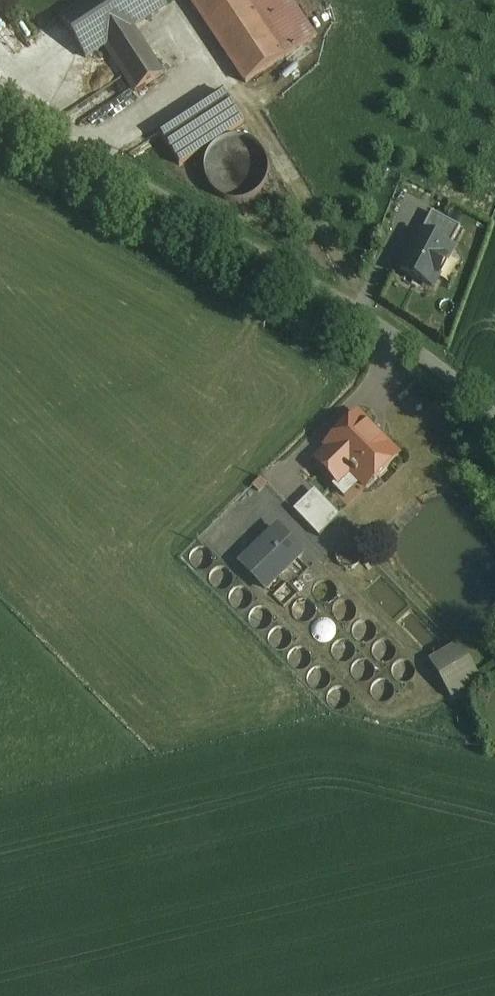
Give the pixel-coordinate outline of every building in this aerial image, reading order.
[(60,20),(85,59),(105,46),(135,93),(163,75),(132,28),(166,6),(162,0),(90,0),(60,20)] [(248,0),(190,0),(246,84),(286,58),(248,0)] [(288,0),(248,0),(286,58),(314,39),(288,0)] [(224,94),(160,136),(179,166),(244,124),(224,94)] [(266,182),(268,170),(266,158),(259,147),(248,141),(236,138),(223,141),(213,148),(206,159),(204,171),(207,183),(214,194),(225,200),(237,203),(249,200),(259,193),(266,182)] [(432,215),(422,235),(450,249),(460,229),(432,215)] [(450,249),(422,235),(420,234),(401,271),(433,288),(452,250),(450,249)] [(397,456),(358,416),(327,447),(329,450),(317,462),(337,483),(350,471),(366,487),(397,456)] [(312,494),(294,511),(310,528),(328,510),(312,494)] [(328,510),(310,528),(319,537),(337,519),(328,510)] [(278,529),(241,565),(265,589),(302,553),(278,529)] [(458,643),(429,660),(451,698),(461,693),(480,681),(458,643)]
